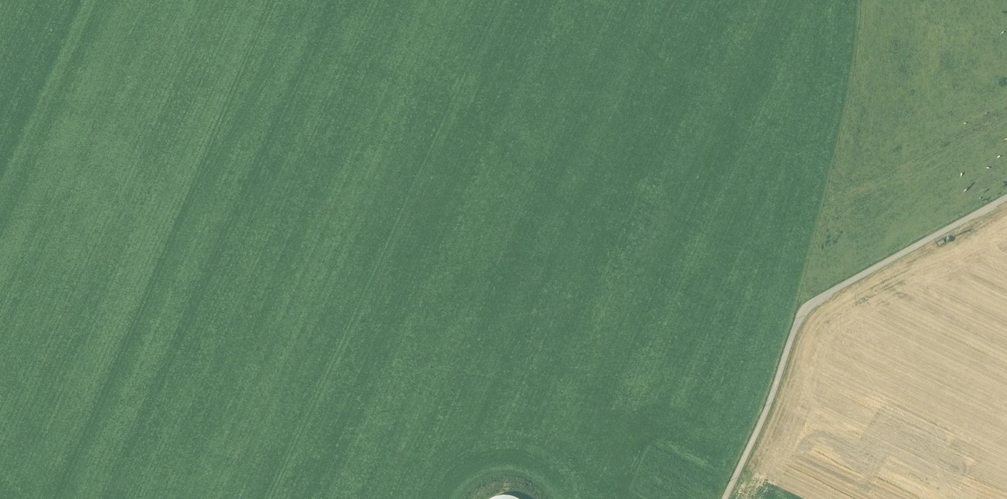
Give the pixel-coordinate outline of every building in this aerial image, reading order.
[(493,498),(513,498),(502,489),(493,498)]
